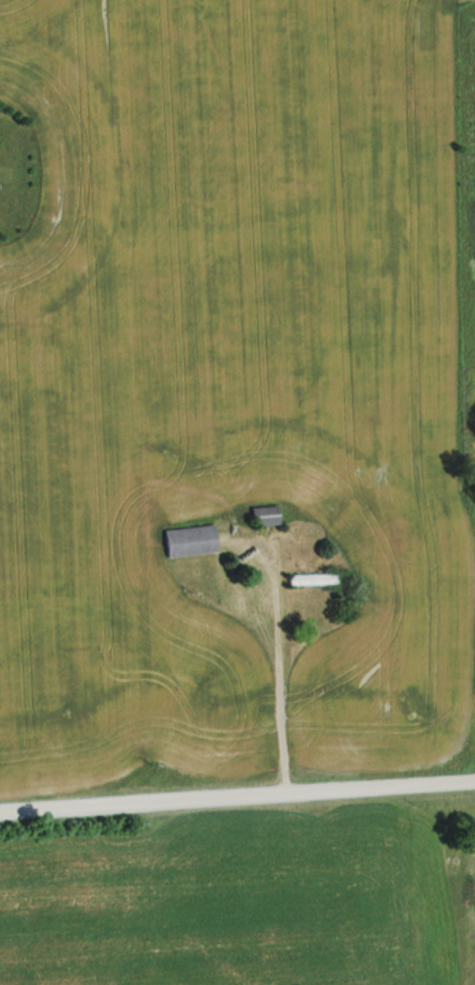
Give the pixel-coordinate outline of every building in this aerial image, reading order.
[(251,507),(251,526),(279,526),(279,507),(251,507)] [(216,552),(214,525),(164,529),(166,557),(216,552)] [(289,585),(336,585),(336,575),(289,575),(289,585)]
